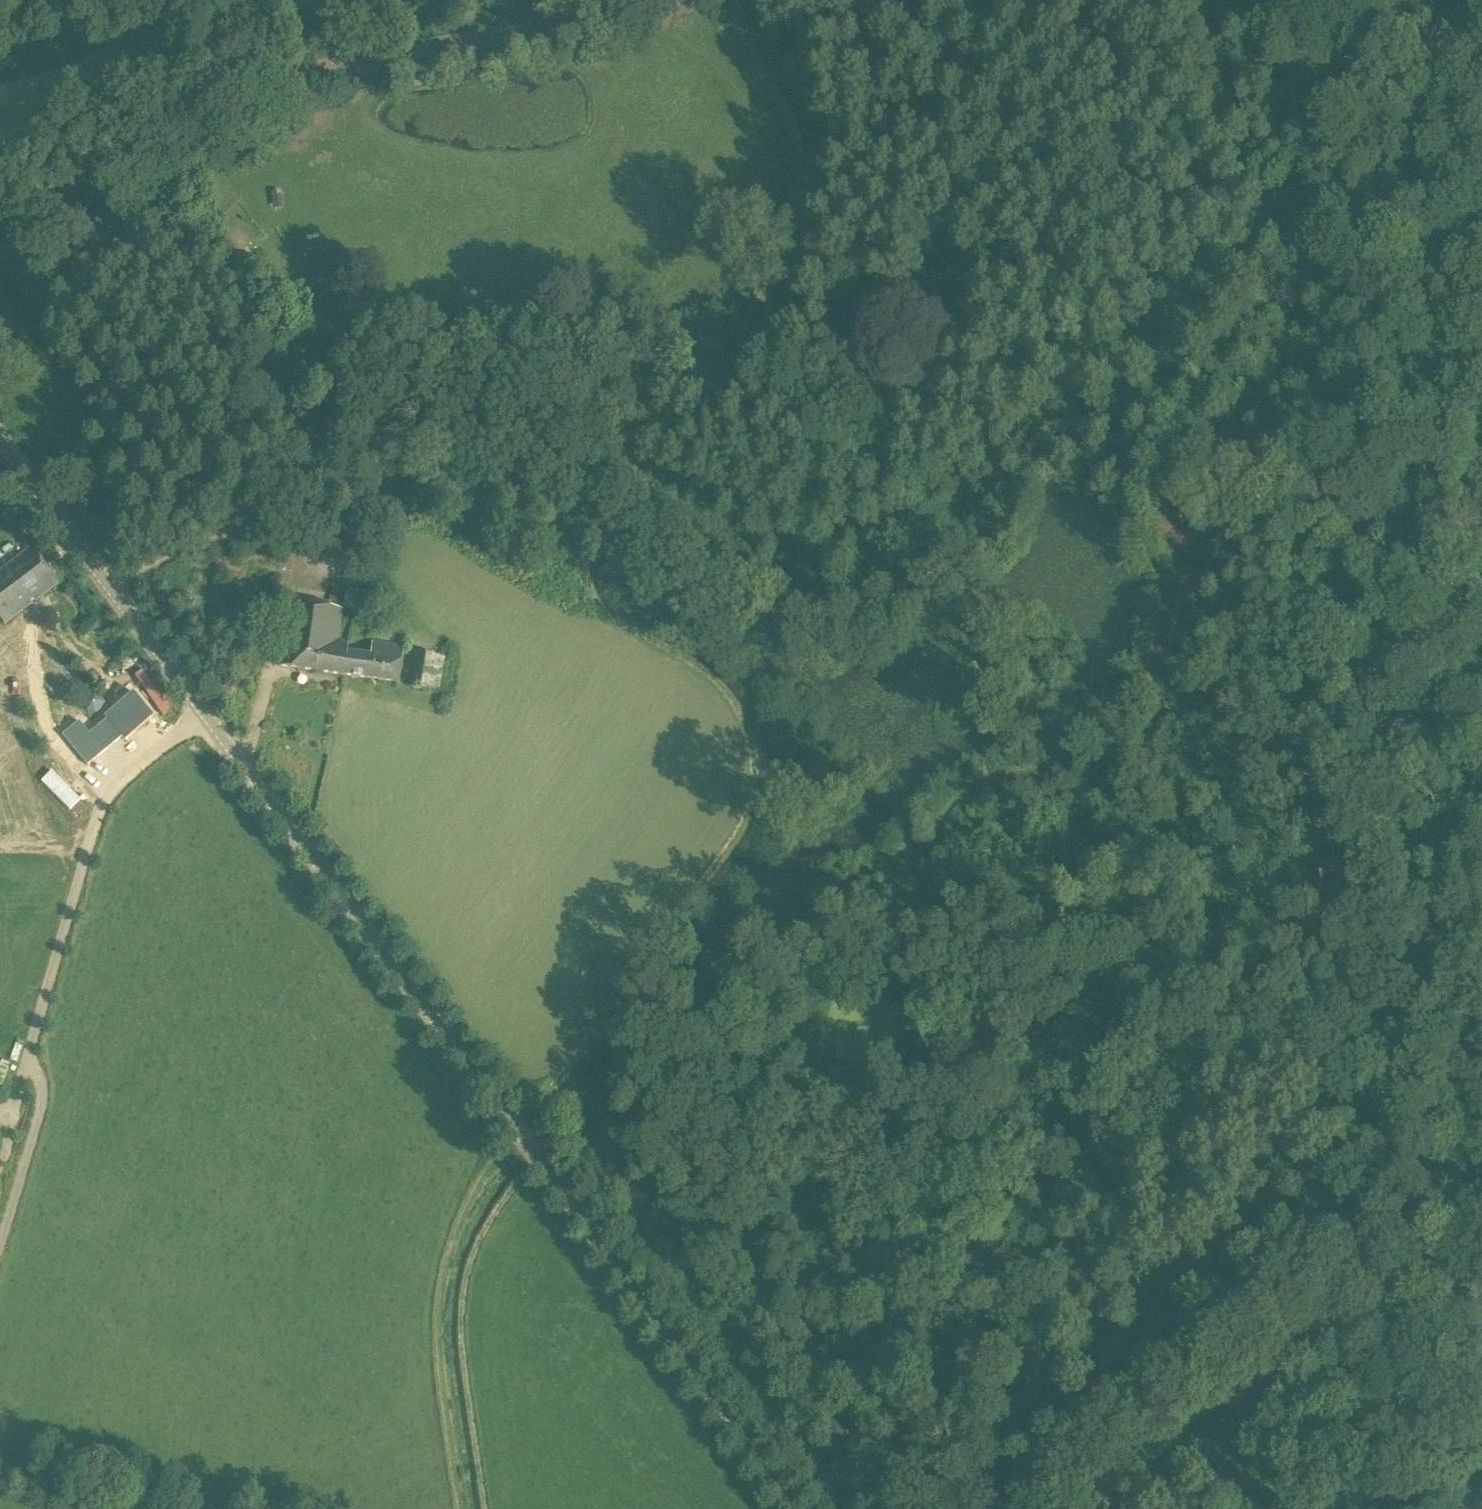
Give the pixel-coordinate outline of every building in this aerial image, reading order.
[(31,603),(58,582),(32,545),(5,566),(0,570),(0,618),(4,623),(31,603)] [(355,608),(359,590),(347,588),(343,606),(355,608)] [(332,673),(336,642),(341,607),(287,600),(278,666),(332,673)] [(336,642),(332,673),(397,683),(402,647),(372,642),(370,654),(346,651),(347,643),(336,642)] [(440,688),(443,656),(417,653),(414,685),(440,688)] [(169,705),(150,679),(139,687),(158,713),(169,705)] [(103,714),(106,718),(89,732),(79,719),(62,733),(87,764),(122,736),(124,739),(153,715),(133,690),(103,714)] [(100,696),(99,695),(98,694),(97,694),(96,694),(95,694),(95,693),(94,693),(93,693),(92,693),(91,694),(90,694),(89,694),(88,695),(87,695),(87,696),(86,696),(84,694),(82,696),(81,699),(80,703),(83,706),(84,707),(84,708),(85,709),(85,710),(86,710),(86,711),(87,711),(87,712),(88,712),(89,713),(90,713),(91,713),(91,714),(92,714),(93,714),(94,714),(95,714),(96,713),(97,713),(98,713),(98,712),(99,712),(100,711),(101,711),(101,710),(102,709),(102,708),(103,707),(103,706),(103,705),(103,704),(103,703),(103,702),(103,701),(103,700),(103,699),(102,699),(102,698),(101,697),(100,696)]
